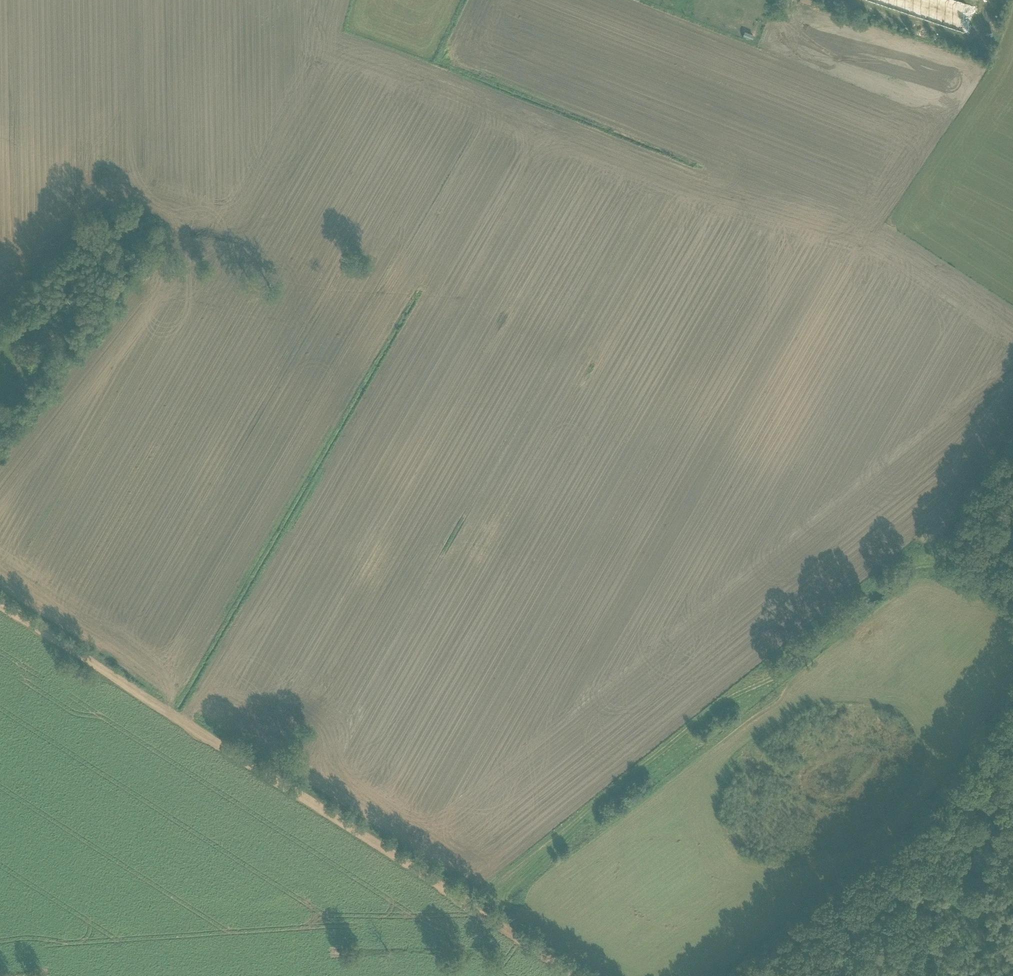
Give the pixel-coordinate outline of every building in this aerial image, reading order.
[(932,32),(942,0),(835,0),(932,32)] [(54,327),(48,329),(51,335),(53,340),(67,334),(62,323),(54,327)]
